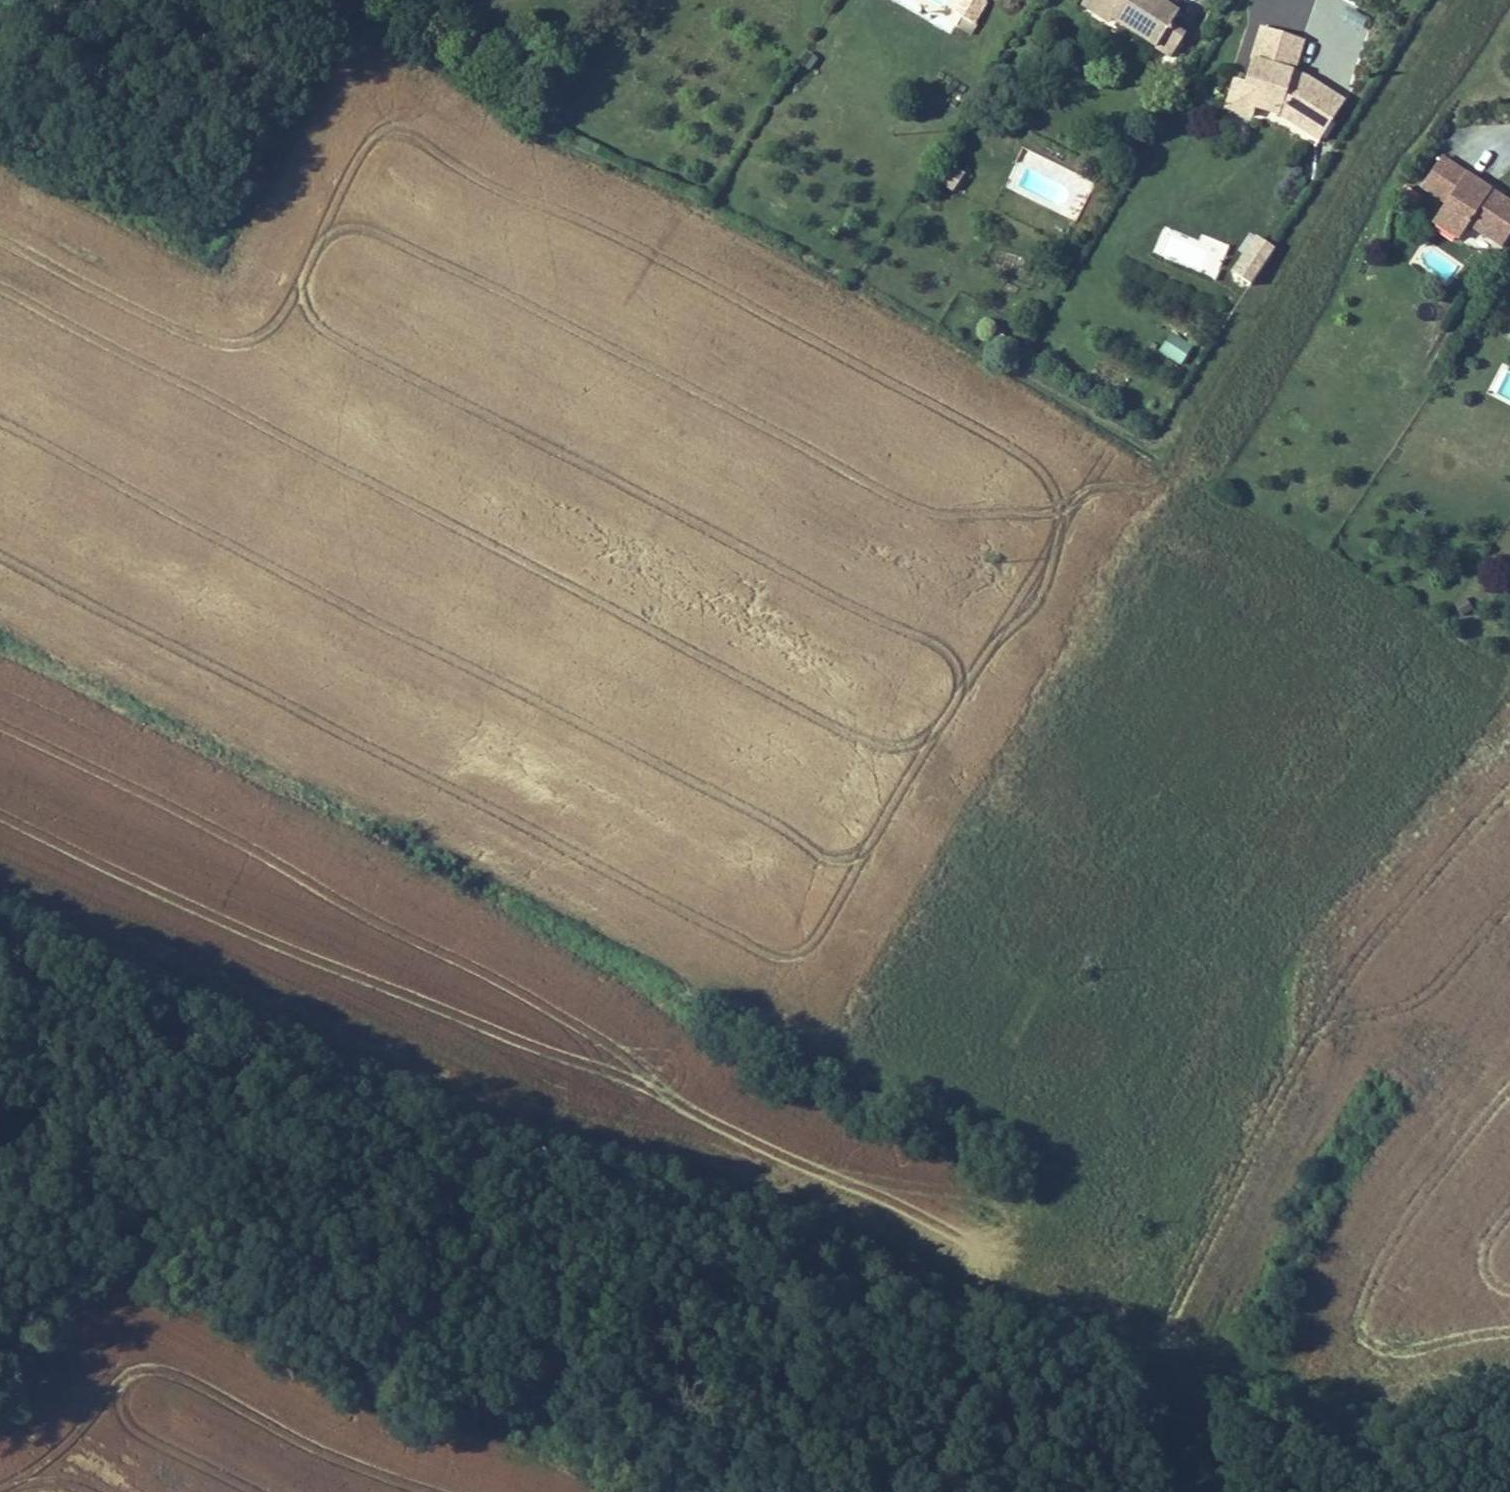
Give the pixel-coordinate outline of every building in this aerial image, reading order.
[(970,16),(978,0),(960,0),(955,8),(970,16)] [(970,16),(972,18),(982,0),(978,0),(970,16)] [(1108,14),(1110,12),(1109,12),(1116,0),(1086,0),(1108,14)] [(1109,12),(1110,12),(1170,50),(1184,28),(1169,19),(1177,6),(1168,0),(1116,0),(1109,12)] [(1302,79),(1290,72),(1292,63),(1302,33),(1261,21),(1244,76),(1244,77),(1259,82),(1254,100),(1255,101),(1277,107),(1279,108),(1319,133),(1343,95),(1306,72),(1302,79)] [(1292,63),(1290,72),(1302,79),(1306,72),(1292,63)] [(1255,101),(1254,100),(1259,82),(1244,77),(1244,76),(1235,73),(1226,102),(1252,110),(1255,101)] [(1509,221),(1509,187),(1495,177),(1491,182),(1467,165),(1471,161),(1442,142),(1423,170),(1447,187),(1431,210),(1457,227),(1467,213),(1500,235),(1509,221)] [(1248,232),(1228,276),(1254,288),(1274,244),(1248,232)] [(1170,331),(1158,351),(1181,365),(1193,345),(1170,331)]
